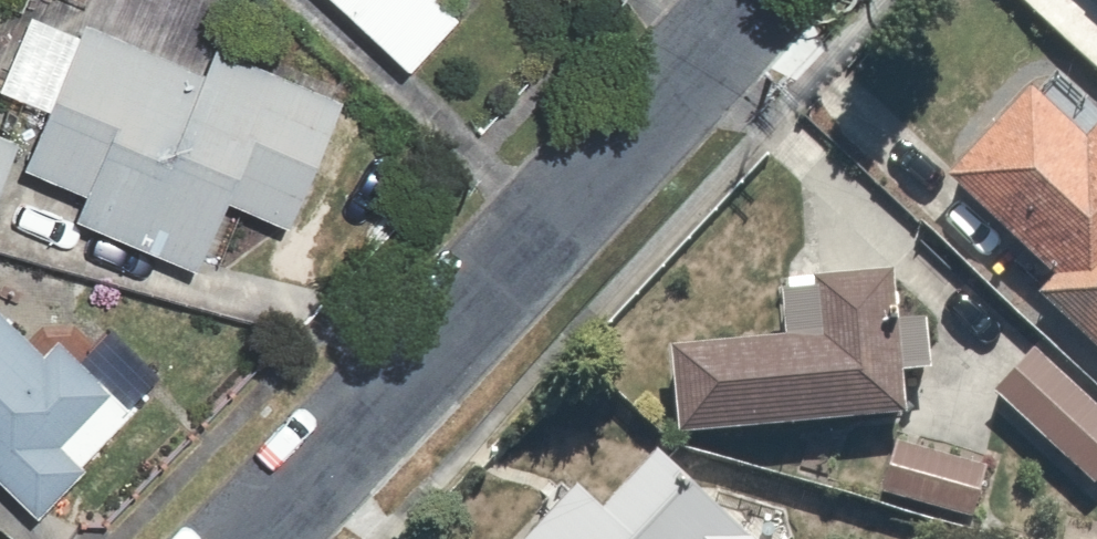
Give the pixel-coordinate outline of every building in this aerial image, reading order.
[(395,44),(437,0),(349,0),(395,44)] [(192,61),(81,12),(12,166),(256,275),(343,79),(210,20),(192,61)] [(1096,357),(1096,132),(1073,110),(1061,123),(1011,76),(933,161),(1055,273),(1033,298),(1096,357)] [(813,334),(673,339),(676,423),(885,416),(884,363),(915,362),(913,316),(868,317),(867,273),(812,275),(813,334)] [(120,408),(45,325),(22,346),(0,322),(0,495),(10,507),(120,408)] [(1086,491),(1096,481),(1096,403),(1040,342),(990,388),(1086,491)] [(899,425),(880,488),(956,511),(975,448),(899,425)] [(659,450),(604,507),(571,476),(511,538),(752,538),(659,450)]
